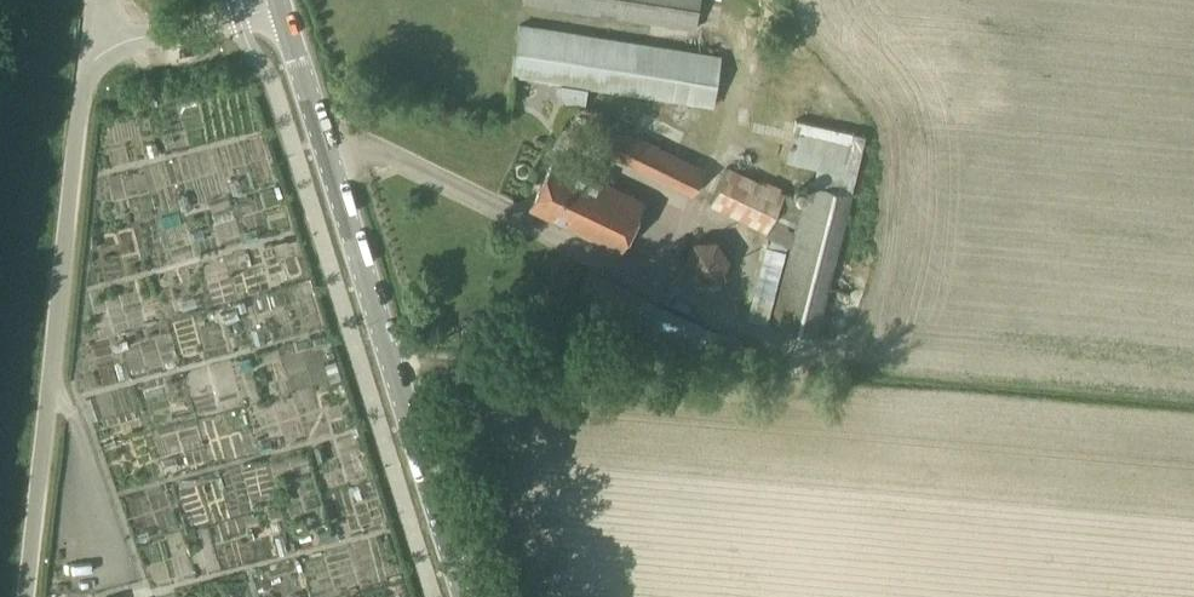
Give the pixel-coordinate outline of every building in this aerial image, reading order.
[(695,27),(700,0),(525,0),(695,27)] [(511,73),(714,104),(720,57),(518,22),(511,73)] [(866,138),(867,133),(855,131),(797,119),(795,128),(794,128),(787,160),(817,166),(813,185),(809,184),(805,199),(785,192),(785,191),(729,165),(711,203),(768,230),(765,236),(771,239),(770,245),(766,244),(748,316),(768,321),(786,249),(787,249),(788,245),(785,244),(785,243),(793,246),(772,326),(815,337),(851,195),(865,137),(866,138)] [(611,127),(600,150),(694,194),(704,172),(611,127)] [(554,160),(530,208),(618,250),(641,202),(554,160)] [(151,239),(152,256),(182,255),(180,211),(135,213),(136,240),(151,239)] [(194,219),(198,247),(235,241),(231,213),(194,219)] [(695,242),(685,260),(697,279),(720,278),(729,257),(717,239),(695,242)] [(590,268),(577,295),(584,298),(577,312),(595,320),(596,318),(621,330),(627,319),(633,322),(646,295),(590,268)] [(633,322),(631,326),(708,361),(718,338),(721,332),(722,330),(646,295),(633,322)] [(748,344),(721,332),(718,338),(720,339),(715,349),(741,360),(748,344)] [(179,494),(199,491),(202,509),(186,512),(189,530),(213,525),(210,506),(208,507),(205,490),(215,489),(212,474),(176,480),(179,494)] [(142,582),(183,574),(163,480),(142,485),(152,532),(132,537),(142,582)]
